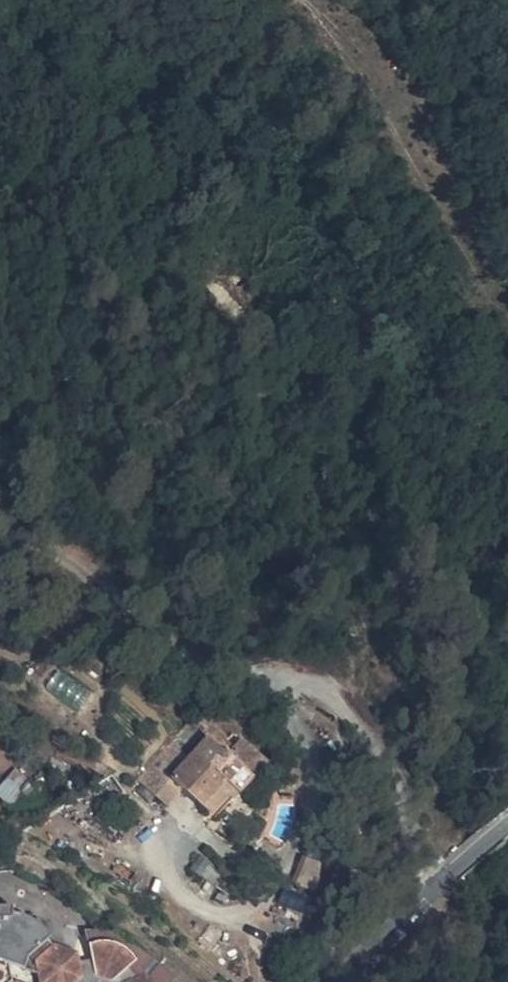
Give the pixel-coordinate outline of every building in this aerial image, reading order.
[(175,828),(197,851),(238,817),(211,789),(175,828)] [(160,976),(148,977),(138,968),(145,962),(146,958),(142,953),(136,949),(124,944),(108,941),(98,943),(100,958),(85,965),(82,948),(61,940),(58,943),(52,939),(56,934),(55,927),(43,913),(25,907),(25,897),(0,899),(0,981),(166,981),(160,976)]
